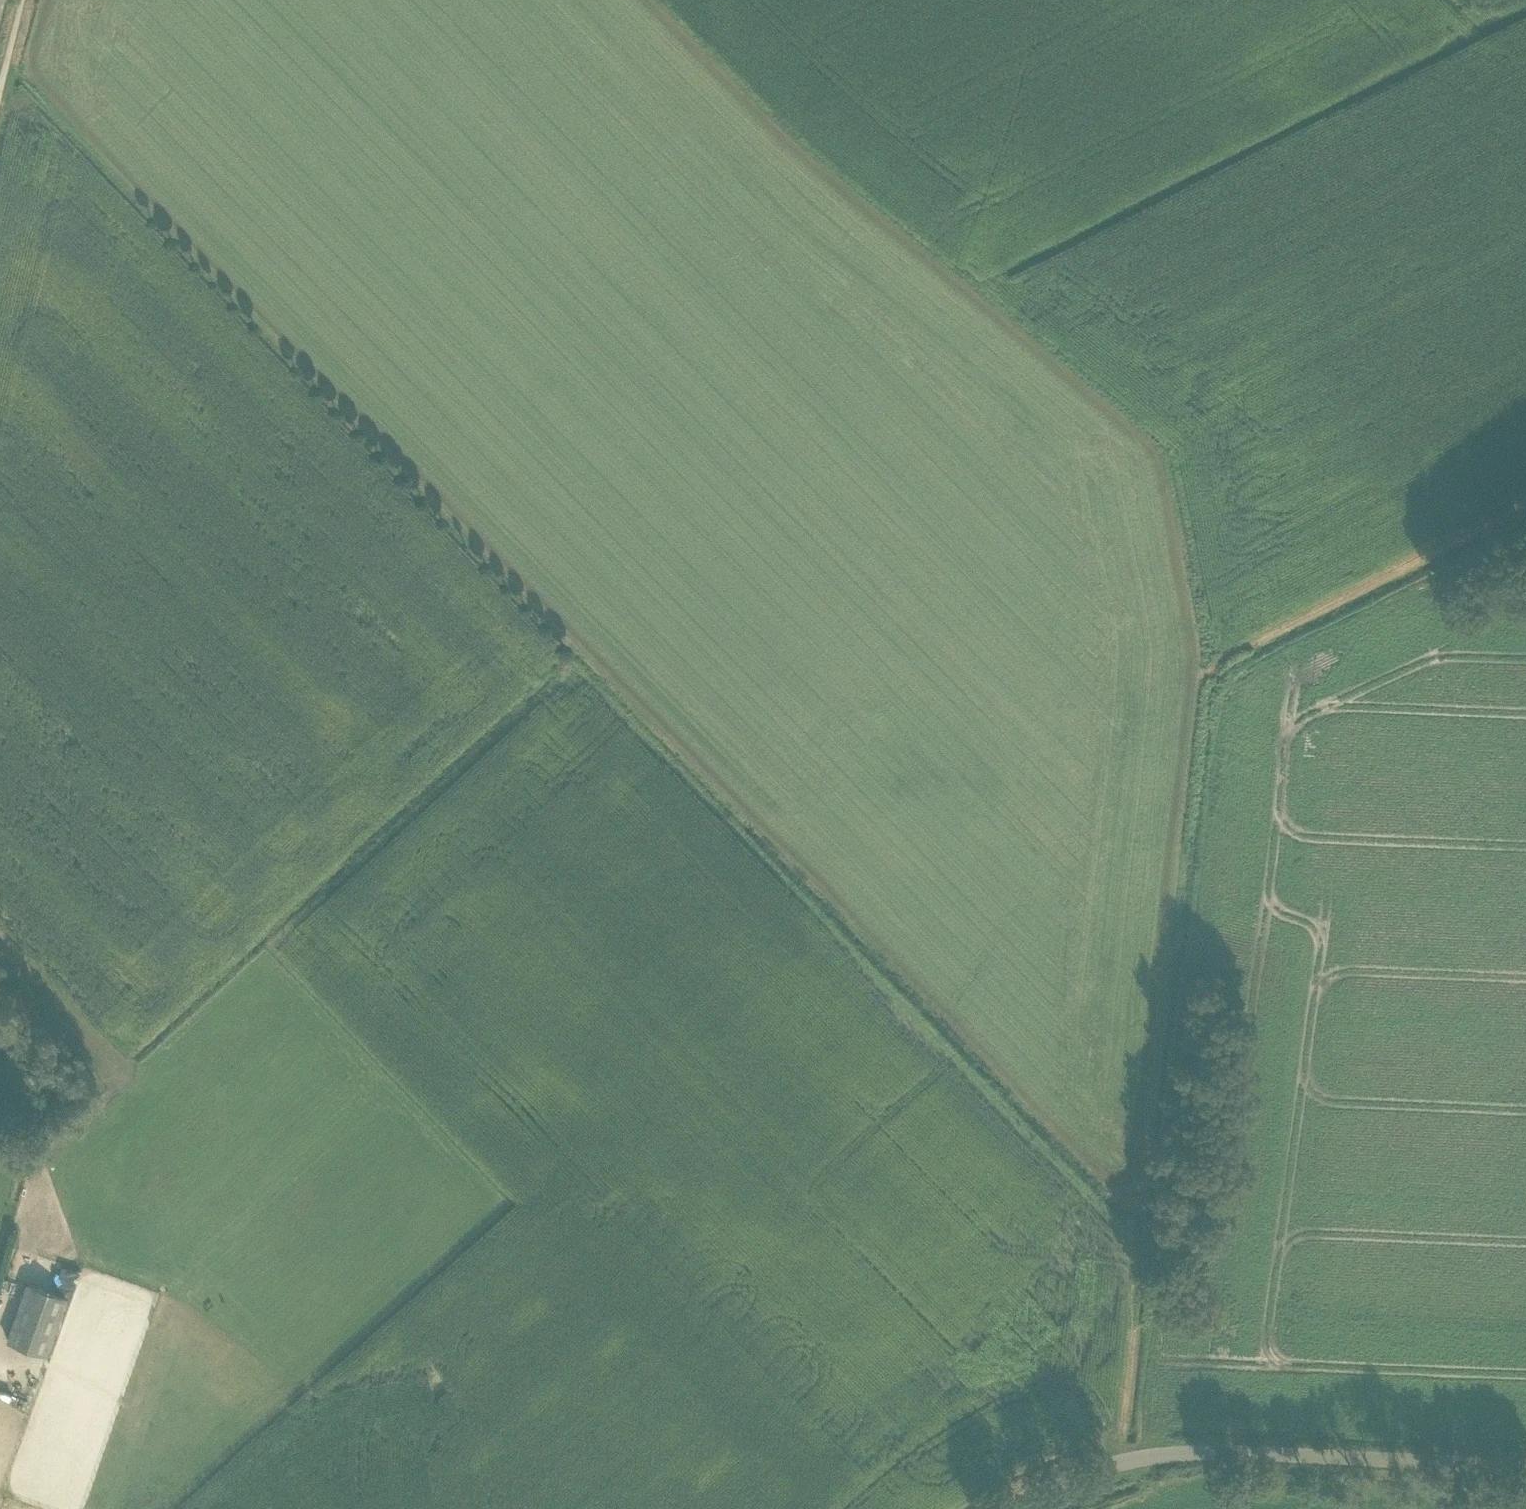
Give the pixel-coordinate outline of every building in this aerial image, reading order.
[(6,1341),(47,1355),(66,1296),(25,1282),(6,1341)]
